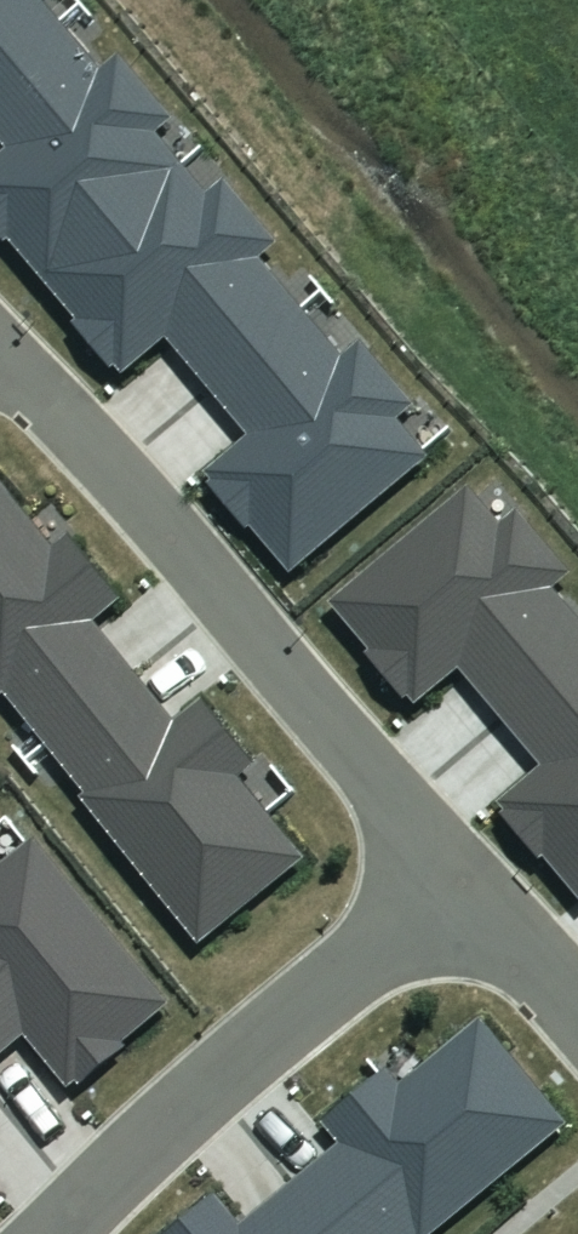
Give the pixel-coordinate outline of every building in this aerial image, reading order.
[(67,22),(48,0),(0,0),(0,77),(67,22)] [(184,160),(158,129),(176,115),(123,51),(104,67),(67,22),(0,77),(0,134),(10,146),(0,154),(0,231),(8,240),(13,236),(45,274),(184,160)] [(171,336),(213,387),(308,306),(264,253),(280,240),(226,176),(209,191),(184,160),(45,274),(80,318),(77,321),(114,366),(118,362),(126,372),(171,336)] [(252,433),(209,469),(217,479),(211,483),(250,528),(255,524),(295,571),(433,455),(400,416),(418,401),(365,339),(349,353),(308,306),(213,387),(252,433)] [(139,671),(97,619),(125,597),(73,533),(57,546),(0,475),(0,693),(6,688),(51,743),(139,671)] [(577,654),(577,609),(558,586),(576,571),(523,507),(505,522),(474,485),(334,601),(373,648),(369,651),(407,698),(412,694),(420,703),(464,666),(505,715),(577,654)] [(505,715),(545,765),(504,798),(512,807),(505,812),(544,860),(549,856),(577,890),(577,654),(505,715)] [(178,719),(139,671),(51,743),(89,790),(81,796),(201,944),(308,858),(241,776),(258,762),(205,697),(178,719)] [(19,1025),(70,1087),(80,1079),(86,1086),(132,1049),(127,1042),(174,1003),(37,837),(0,867),(0,1040),(19,1025)] [(485,1019),(405,1085),(391,1068),(325,1121),(342,1142),(292,1184),(333,1233),(435,1233),(570,1124),(485,1019)] [(292,1184),(244,1224),(219,1194),(170,1233),(333,1233),(292,1184)]
